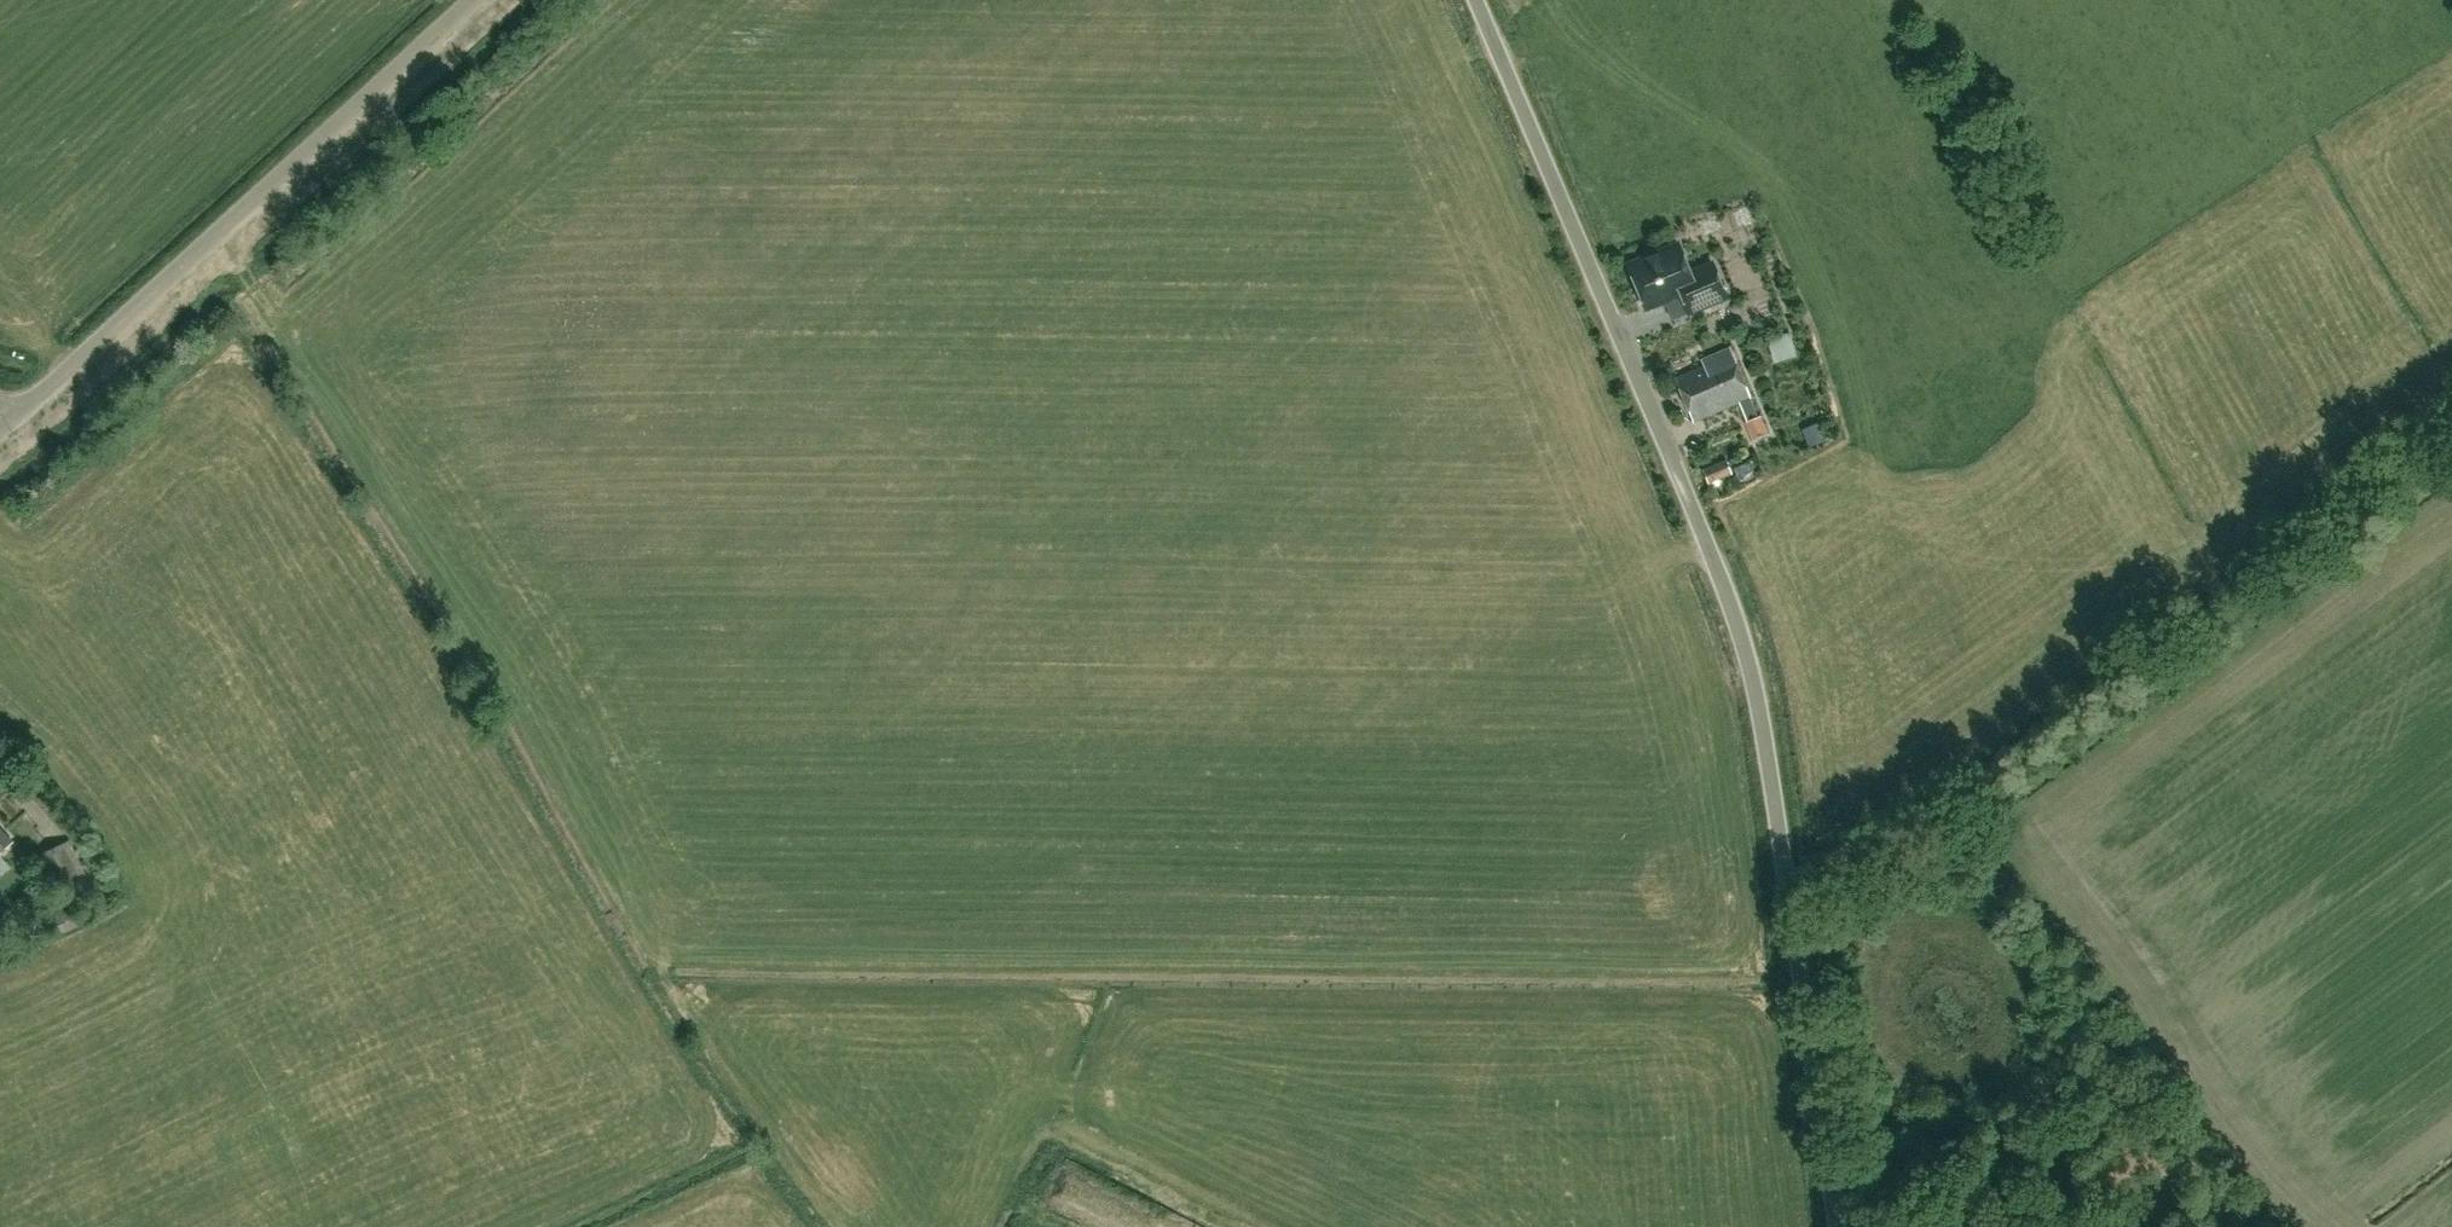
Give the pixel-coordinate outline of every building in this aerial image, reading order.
[(1692,269),(1680,242),(1656,253),(1658,257),(1629,269),(1646,309),(1651,307),(1654,308),(1662,305),(1664,302),(1681,295),(1689,314),(1732,296),(1715,259),(1692,269)] [(1693,422),(1749,399),(1751,398),(1729,346),(1700,358),(1703,366),(1674,378),(1693,422)] [(1760,416),(1758,417),(1747,422),(1746,422),(1754,440),(1768,434),(1760,416)] [(1825,441),(1819,423),(1802,429),(1809,447),(1825,441)] [(1709,484),(1732,474),(1727,460),(1703,470),(1709,484)] [(12,843),(0,829),(0,854),(12,843)] [(80,905),(97,897),(70,841),(37,857),(54,894),(71,886),(80,905)]
